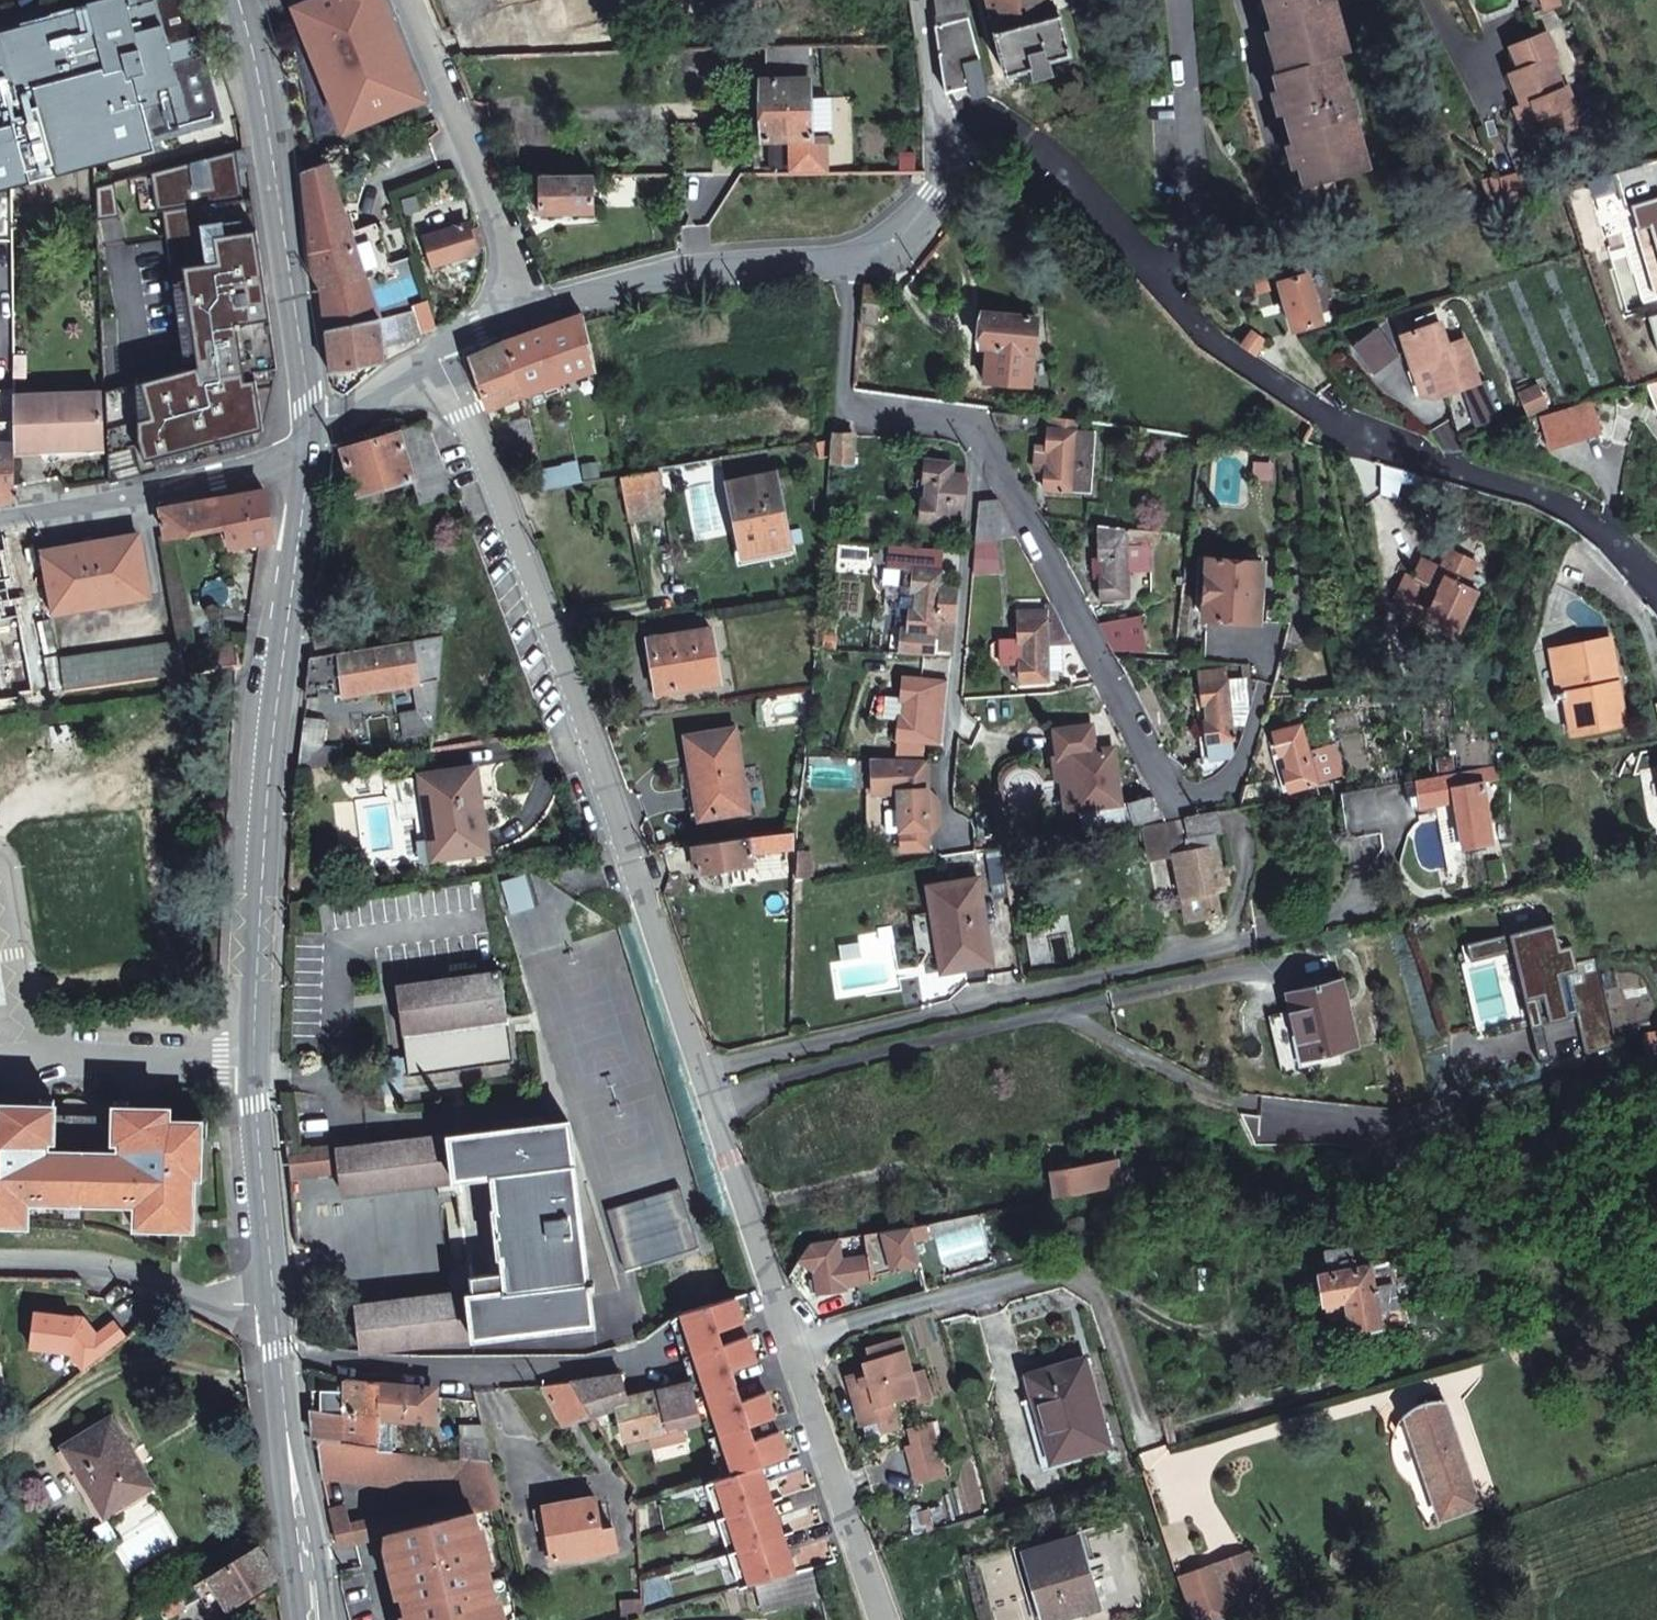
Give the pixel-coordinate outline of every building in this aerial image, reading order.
[(156,149),(153,140),(222,121),(204,54),(174,61),(173,61),(170,60),(168,58),(166,55),(166,52),(166,49),(167,46),(169,44),(201,35),(191,0),(106,0),(90,4),(91,9),(0,34),(0,191),(156,149)] [(343,135),(423,102),(382,0),(290,0),(343,135)] [(1007,75),(1030,69),(1032,80),(1052,74),(1050,63),(1071,57),(1060,9),(1053,11),(1050,0),(988,0),(1007,75)] [(1074,10),(1090,7),(1088,0),(1071,0),(1074,10)] [(1294,72),(1283,75),(1314,190),(1381,173),(1366,117),(1370,117),(1367,100),(1362,101),(1350,58),(1360,56),(1344,0),(1275,0),(1294,72)] [(990,95),(970,21),(937,29),(947,92),(970,88),(973,99),(986,96),(990,95)] [(1515,45),(1524,69),(1514,73),(1526,105),(1520,106),(1532,144),(1585,125),(1571,87),(1567,88),(1556,58),(1560,57),(1552,33),(1515,45)] [(809,48),(764,49),(766,80),(789,79),(789,70),(810,70),(809,48)] [(296,163),(303,173),(327,164),(293,61),(290,62),(296,163)] [(761,139),(811,138),(810,70),(789,70),(789,79),(766,80),(760,81),(761,139)] [(142,444),(135,446),(142,475),(261,443),(278,363),(253,197),(245,198),(237,150),(152,173),(157,212),(163,211),(187,370),(127,385),(142,444)] [(364,280),(349,234),(327,164),(303,173),(311,270),(322,285),(326,328),(379,317),(364,280)] [(540,214),(595,212),(595,183),(595,175),(539,176),(540,214)] [(96,187),(98,220),(120,219),(118,181),(96,187)] [(476,250),(475,247),(484,244),(477,226),(469,228),(468,224),(426,237),(434,263),(476,250)] [(349,234),(364,280),(390,271),(378,225),(349,234)] [(1323,322),(1310,277),(1281,284),(1295,331),(1323,322)] [(881,313),(883,289),(862,286),(860,311),(879,313),(881,313)] [(379,317),(383,346),(417,339),(421,337),(413,309),(379,317)] [(860,321),(878,322),(879,313),(860,311),(860,321)] [(1038,316),(983,312),(982,347),(988,347),(985,381),(1032,384),(1038,316)] [(597,369),(584,315),(547,328),(559,381),(597,369)] [(383,346),(379,317),(326,328),(332,373),(384,359),(383,346)] [(1402,336),(1413,371),(1432,367),(1441,395),(1481,383),(1470,341),(1450,346),(1444,325),(1402,336)] [(559,381),(547,328),(508,341),(520,394),(559,381)] [(469,358),(486,410),(520,394),(508,341),(469,358)] [(1432,397),(1441,395),(1432,367),(1413,371),(1419,389),(1432,397)] [(17,385),(7,385),(6,442),(17,441),(17,399),(17,385)] [(107,450),(108,484),(142,475),(135,446),(142,444),(127,385),(104,391),(105,399),(105,417),(106,444),(107,450)] [(17,441),(17,444),(106,444),(105,417),(105,399),(17,399),(17,441)] [(1597,402),(1548,417),(1557,445),(1606,431),(1597,402)] [(1097,434),(1078,431),(1079,421),(1050,417),(1047,449),(1051,449),(1050,466),(1045,465),(1043,486),(1091,492),(1097,434)] [(357,494),(413,479),(421,502),(456,493),(438,430),(434,426),(430,422),(344,448),(357,494)] [(855,434),(835,434),(833,461),(853,462),(855,434)] [(0,443),(0,501),(17,498),(17,455),(17,444),(17,441),(6,442),(0,443)] [(107,450),(106,444),(17,444),(17,455),(107,450)] [(534,450),(526,451),(527,458),(536,457),(534,450)] [(963,512),(966,477),(952,474),(953,462),(926,458),(922,479),(927,480),(924,496),(921,496),(918,519),(945,521),(946,511),(963,512)] [(1230,502),(1250,505),(1255,468),(1235,464),(1230,502)] [(578,465),(540,473),(543,490),(583,484),(578,465)] [(656,472),(617,479),(627,521),(665,514),(656,472)] [(727,481),(739,553),(789,544),(788,541),(785,520),(776,472),(727,481)] [(226,529),(228,534),(229,540),(231,550),(261,543),(275,541),(266,491),(225,498),(231,527),(226,529)] [(169,539),(226,529),(231,527),(225,498),(163,508),(169,539)] [(979,510),(976,540),(1017,533),(1000,500),(988,502),(979,510)] [(785,520),(788,541),(804,539),(801,518),(785,520)] [(1144,530),(1098,525),(1099,557),(1102,558),(1102,575),(1099,575),(1099,598),(1127,597),(1126,544),(1144,543),(1144,530)] [(226,529),(169,539),(162,540),(173,603),(208,595),(218,559),(223,559),(223,554),(222,542),(222,535),(228,534),(226,529)] [(42,553),(53,614),(150,598),(141,537),(42,553)] [(231,550),(229,540),(222,542),(223,554),(231,552),(231,550)] [(1468,577),(1463,557),(1449,550),(1441,567),(1426,559),(1415,581),(1403,574),(1394,591),(1408,599),(1399,615),(1419,626),(1428,610),(1458,627),(1476,592),(1465,586),(1468,577)] [(1259,622),(1264,563),(1210,557),(1205,617),(1259,622)] [(19,569),(0,573),(0,623),(29,618),(19,569)] [(904,589),(902,607),(895,606),(892,627),(903,629),(901,650),(951,651),(956,588),(939,586),(941,572),(913,569),(911,590),(904,589)] [(1003,641),(1003,660),(1020,660),(1020,679),(1050,678),(1049,670),(1067,669),(1067,641),(1073,641),(1061,618),(1046,618),(1046,609),(1019,611),(1019,642),(1003,641)] [(718,681),(712,629),(650,638),(657,688),(718,681)] [(342,634),(314,639),(316,655),(345,651),(342,634)] [(412,639),(418,682),(425,727),(410,731),(413,752),(434,749),(441,634),(412,639)] [(1595,654),(1619,650),(1617,634),(1593,638),(1595,654)] [(1629,721),(1619,650),(1595,654),(1593,638),(1557,645),(1563,687),(1556,688),(1557,691),(1570,690),(1576,730),(1629,721)] [(345,651),(316,655),(310,657),(307,685),(345,679),(347,693),(418,682),(412,639),(345,651)] [(992,646),(993,656),(1003,660),(1003,641),(992,646)] [(66,692),(186,675),(180,643),(60,660),(66,692)] [(946,701),(948,681),(901,676),(899,695),(884,694),(882,717),(898,719),(893,758),(921,758),(927,699),(946,701)] [(1253,676),(1240,677),(1245,723),(1247,723),(1257,691),(1256,687),(1253,676)] [(1208,754),(1193,756),(1194,761),(1201,777),(1224,766),(1233,756),(1235,752),(1232,725),(1245,723),(1240,677),(1223,679),(1217,679),(1200,681),(1202,703),(1206,703),(1208,718),(1204,719),(1208,754)] [(379,744),(400,740),(395,713),(375,716),(379,744)] [(297,770),(316,767),(323,718),(303,716),(297,770)] [(1291,787),(1312,782),(1317,781),(1303,724),(1277,730),(1282,753),(1286,752),(1290,765),(1285,767),(1291,787)] [(1093,749),(1089,726),(1053,731),(1057,755),(1069,754),(1075,806),(1117,802),(1110,746),(1093,749)] [(698,819),(749,810),(740,768),(734,730),(683,739),(698,819)] [(889,792),(889,758),(871,757),(872,792),(889,792)] [(938,834),(938,809),(931,798),(925,799),(923,758),(921,758),(893,758),(889,758),(889,792),(898,792),(898,811),(901,811),(902,828),(899,828),(899,848),(925,847),(925,833),(938,834)] [(751,766),(740,768),(749,810),(758,809),(751,766)] [(485,848),(472,767),(425,775),(436,856),(485,848)] [(1495,779),(1494,770),(1420,781),(1424,806),(1457,800),(1454,782),(1481,777),(1482,782),(1495,779)] [(1481,777),(1454,782),(1457,800),(1464,848),(1486,845),(1485,841),(1483,825),(1489,824),(1482,782),(1481,777)] [(1129,801),(1134,822),(1155,816),(1150,796),(1129,801)] [(1220,865),(1206,868),(1199,833),(1214,830),(1219,829),(1217,810),(1145,822),(1151,858),(1174,854),(1186,920),(1219,914),(1216,892),(1224,891),(1222,882),(1220,868),(1220,865)] [(1422,867),(1443,863),(1438,826),(1432,821),(1417,824),(1415,831),(1422,867)] [(1214,830),(1199,833),(1206,868),(1220,865),(1214,830)] [(792,847),(792,832),(691,844),(697,872),(751,864),(750,851),(792,847)] [(1220,868),(1222,882),(1230,881),(1227,867),(1220,868)] [(929,887),(946,973),(996,963),(978,878),(929,887)] [(1552,934),(1516,942),(1528,1003),(1548,997),(1563,1058),(1610,1048),(1584,955),(1559,960),(1552,934)] [(499,969),(394,983),(406,1056),(408,1073),(408,1077),(514,1060),(499,969)] [(1340,986),(1288,996),(1302,1063),(1355,1052),(1340,986)] [(408,1073),(406,1056),(375,1060),(380,1093),(400,1090),(398,1074),(408,1073)] [(66,1200),(67,1191),(84,1191),(86,1111),(54,1110),(2,1109),(2,1117),(0,1117),(0,1223),(13,1224),(13,1218),(29,1218),(29,1224),(82,1225),(83,1200),(66,1200)] [(191,1208),(191,1176),(193,1122),(169,1121),(169,1112),(114,1111),(86,1111),(84,1191),(101,1191),(101,1201),(83,1200),(82,1225),(138,1226),(139,1220),(150,1220),(150,1226),(176,1227),(176,1208),(191,1208)] [(368,1179),(453,1169),(454,1178),(492,1174),(496,1206),(493,1207),(498,1253),(501,1252),(503,1268),(471,1273),(473,1290),(357,1304),(363,1348),(592,1321),(589,1285),(588,1280),(570,1119),(360,1144),(358,1133),(286,1143),(287,1153),(337,1146),(341,1190),(370,1187),(368,1179)] [(1057,1196),(1120,1186),(1116,1162),(1052,1173),(1057,1196)] [(456,1190),(454,1178),(453,1169),(368,1179),(370,1187),(435,1179),(438,1193),(456,1190)] [(67,1191),(66,1200),(83,1200),(84,1191),(67,1191)] [(101,1201),(101,1191),(84,1191),(83,1200),(101,1201)] [(190,1227),(191,1208),(176,1208),(176,1227),(190,1227)] [(911,1233),(815,1254),(821,1284),(916,1263),(911,1233)] [(798,1261),(804,1288),(821,1284),(815,1254),(801,1258),(798,1261)] [(1354,1276),(1351,1254),(1325,1259),(1327,1280),(1354,1276)] [(1328,1308),(1348,1305),(1352,1328),(1354,1338),(1370,1336),(1399,1332),(1389,1271),(1354,1276),(1327,1280),(1323,1281),(1328,1308)] [(109,1299),(105,1298),(89,1295),(86,1295),(81,1327),(104,1330),(109,1299)] [(812,1563),(784,1571),(751,1463),(779,1454),(771,1429),(746,1437),(742,1423),(767,1415),(759,1390),(734,1398),(725,1366),(749,1358),(742,1334),(717,1341),(712,1327),(738,1319),(730,1295),(684,1311),(733,1471),(705,1480),(737,1585),(754,1580),(762,1610),(821,1593),(812,1563)] [(1328,1308),(1332,1331),(1352,1328),(1348,1305),(1328,1308)] [(1399,1332),(1370,1336),(1372,1347),(1378,1346),(1379,1350),(1402,1347),(1399,1332)] [(914,1391),(899,1335),(866,1344),(869,1358),(863,1360),(865,1368),(846,1373),(858,1421),(892,1413),(888,1398),(914,1391)] [(1020,1375),(1021,1381),(1026,1399),(1036,1397),(1054,1461),(1106,1446),(1080,1357),(1020,1375)] [(621,1373),(571,1381),(590,1413),(616,1406),(623,1441),(646,1436),(678,1430),(700,1426),(686,1386),(626,1397),(621,1373)] [(344,1377),(344,1386),(311,1386),(311,1406),(334,1408),(342,1409),(376,1413),(377,1381),(344,1377)] [(408,1383),(404,1384),(377,1381),(376,1413),(408,1416),(408,1387),(408,1383)] [(564,1422),(590,1413),(571,1381),(544,1385),(564,1422)] [(1041,1465),(1054,1461),(1036,1397),(1026,1399),(1021,1381),(1018,1382),(1041,1465)] [(426,1385),(408,1383),(408,1387),(408,1416),(431,1419),(434,1395),(425,1394),(426,1385)] [(342,1409),(334,1408),(332,1437),(340,1438),(342,1409)] [(376,1413),(342,1409),(340,1438),(375,1442),(376,1413)] [(1402,1464),(1441,1452),(1423,1409),(1405,1416),(1389,1430),(1402,1464)] [(108,1512),(154,1484),(112,1419),(68,1447),(108,1512)] [(463,1423),(462,1452),(490,1455),(482,1424),(463,1423)] [(648,1448),(681,1442),(678,1430),(646,1436),(648,1448)] [(1420,1507),(1458,1493),(1441,1452),(1402,1464),(1420,1507)] [(1466,1513),(1458,1493),(1420,1507),(1428,1528),(1466,1513)] [(615,1548),(609,1519),(596,1521),(592,1497),(542,1503),(552,1559),(615,1548)] [(471,1505),(383,1526),(406,1619),(501,1619),(494,1590),(491,1591),(484,1558),(486,1558),(478,1521),(475,1522),(471,1505)] [(1077,1539),(1022,1553),(1041,1619),(1055,1619),(1096,1608),(1077,1539)] [(280,1576),(277,1570),(260,1543),(210,1574),(230,1606),(278,1577),(280,1576)] [(1253,1616),(1234,1561),(1201,1572),(1216,1619),(1240,1619),(1253,1616)]
